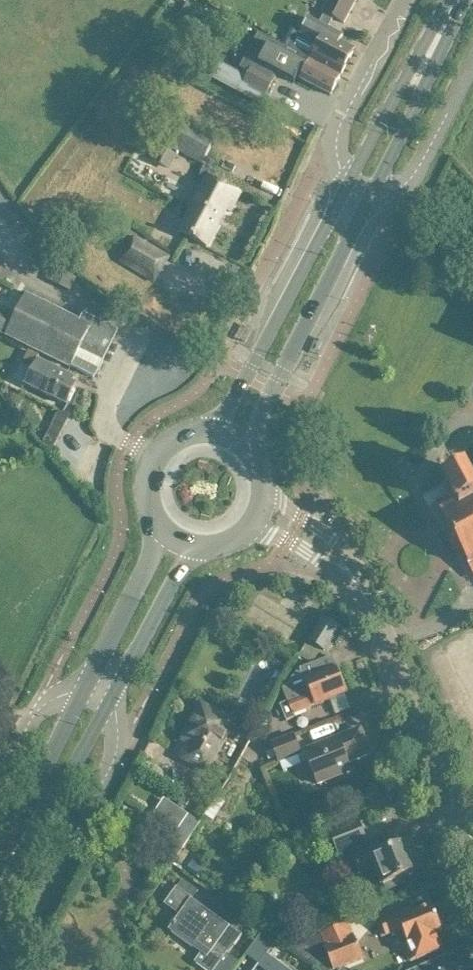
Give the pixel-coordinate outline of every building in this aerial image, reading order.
[(323,12),(325,13),(334,18),(344,23),(356,0),(329,0),(323,12)] [(297,26),(287,45),(300,52),(300,51),(342,74),(355,48),(341,41),(343,36),(328,28),(307,17),(302,28),(297,26)] [(256,45),(246,64),(255,68),(255,66),(273,75),(275,71),(294,81),(297,74),(300,76),(299,78),(331,95),(332,93),(339,80),(341,76),(342,74),(300,51),(300,52),(287,45),(280,42),(262,33),(256,45)] [(255,68),(246,84),(270,95),(278,77),(273,75),(255,66),(255,68)] [(173,126),(155,160),(168,168),(178,150),(206,165),(196,183),(202,186),(189,212),(193,214),(183,233),(207,246),(226,210),(230,212),(240,193),(208,175),(214,162),(205,157),(212,145),(181,128),(180,129),(173,126)] [(25,279),(27,278),(21,268),(30,262),(22,249),(15,253),(19,259),(12,258),(7,251),(11,248),(14,231),(27,233),(29,221),(0,175),(0,274),(25,279)] [(121,262),(153,281),(168,258),(135,237),(121,262)] [(77,279),(56,267),(49,281),(71,292),(77,279)] [(83,313),(79,321),(26,293),(14,317),(0,310),(0,330),(94,378),(117,330),(83,313)] [(73,383),(75,378),(38,360),(25,384),(67,406),(77,385),(73,383)] [(472,487),(470,484),(463,471),(445,481),(453,497),(436,506),(472,575),(472,487)] [(324,620),(311,642),(324,650),(338,628),(324,620)] [(295,717),(293,714),(347,693),(336,667),(332,656),(300,668),(282,689),(287,701),(280,704),(286,720),(295,717)] [(230,722),(202,708),(187,737),(190,738),(181,755),(206,768),(230,722)] [(360,728),(304,750),(318,784),(350,770),(347,762),(370,753),(360,728)] [(271,743),(278,762),(300,753),(293,735),(271,743)] [(205,815),(213,820),(225,802),(217,797),(205,815)] [(172,865),(199,825),(187,817),(171,841),(166,837),(155,853),(172,865)] [(359,820),(330,832),(339,855),(368,843),(359,820)] [(389,851),(387,846),(354,859),(359,872),(375,866),(384,889),(403,882),(401,878),(418,872),(417,868),(419,867),(416,857),(413,858),(407,844),(389,851)] [(240,932),(245,926),(234,919),(229,927),(191,900),(198,891),(182,879),(177,887),(177,886),(164,904),(179,915),(168,930),(201,954),(194,962),(205,969),(233,969),(239,962),(227,953),(233,944),(235,945),(243,935),(240,932)] [(410,910),(380,922),(386,935),(402,929),(408,943),(404,945),(411,961),(441,949),(435,934),(442,931),(432,905),(412,913),(410,910)] [(290,950),(317,969),(337,969),(364,959),(354,937),(349,923),(310,939),(298,946),(290,950)] [(304,925),(291,932),(298,946),(310,939),(304,925)] [(455,967),(451,969),(446,956),(414,969),(456,969),(455,967)] [(260,969),(288,969),(270,957),(260,969)]
